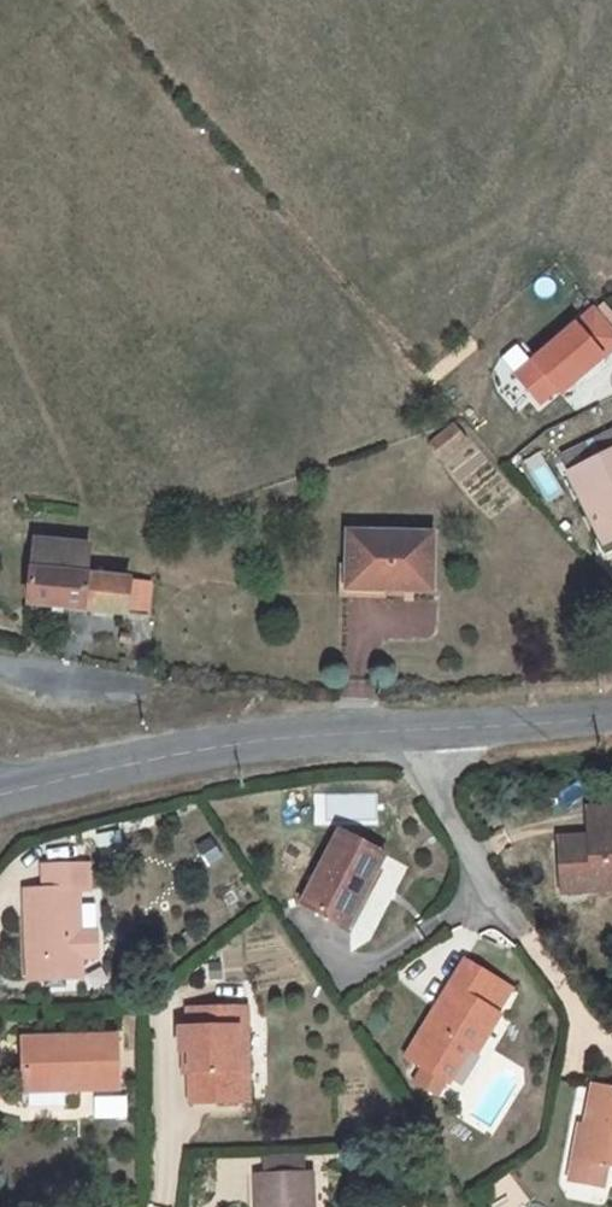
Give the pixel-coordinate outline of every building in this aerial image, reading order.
[(610,359),(579,322),(515,375),(541,407),(560,391),(565,397),(610,359)] [(454,429),(433,446),(444,458),(464,442),(454,429)] [(611,543),(611,455),(569,476),(603,547),(611,543)] [(348,592),(431,593),(433,539),(348,537),(348,592)] [(87,578),(90,551),(35,546),(33,573),(87,578)] [(29,606),(125,616),(129,582),(87,578),(33,573),(29,606)] [(150,584),(129,582),(125,616),(147,617),(150,584)] [(587,811),(589,840),(611,838),(611,809),(587,811)] [(348,929),(385,858),(339,835),(302,906),(348,929)] [(594,891),(611,890),(611,838),(589,840),(560,842),(563,886),(586,884),(594,891)] [(77,892),(88,892),(87,868),(44,868),(45,893),(27,894),(30,981),(80,980),(79,959),(95,959),(94,934),(78,934),(77,892)] [(563,886),(563,894),(594,891),(586,884),(563,886)] [(465,964),(408,1057),(450,1082),(483,1029),(486,1031),(499,1009),(491,1004),(501,986),(465,964)] [(491,1004),(499,1009),(509,992),(501,986),(491,1004)] [(247,1011),(220,1011),(189,1011),(189,1029),(180,1029),(180,1056),(190,1056),(191,1104),(249,1104),(247,1011)] [(63,1093),(117,1092),(115,1038),(22,1043),(24,1105),(29,1110),(63,1109),(63,1093)] [(611,1165),(611,1089),(592,1085),(579,1159),(611,1165)] [(267,1178),(303,1176),(302,1152),(265,1153),(267,1178)] [(579,1159),(573,1159),(569,1179),(603,1185),(607,1165),(579,1159)] [(267,1178),(256,1178),(258,1206),(314,1206),(312,1176),(303,1176),(267,1178)]
